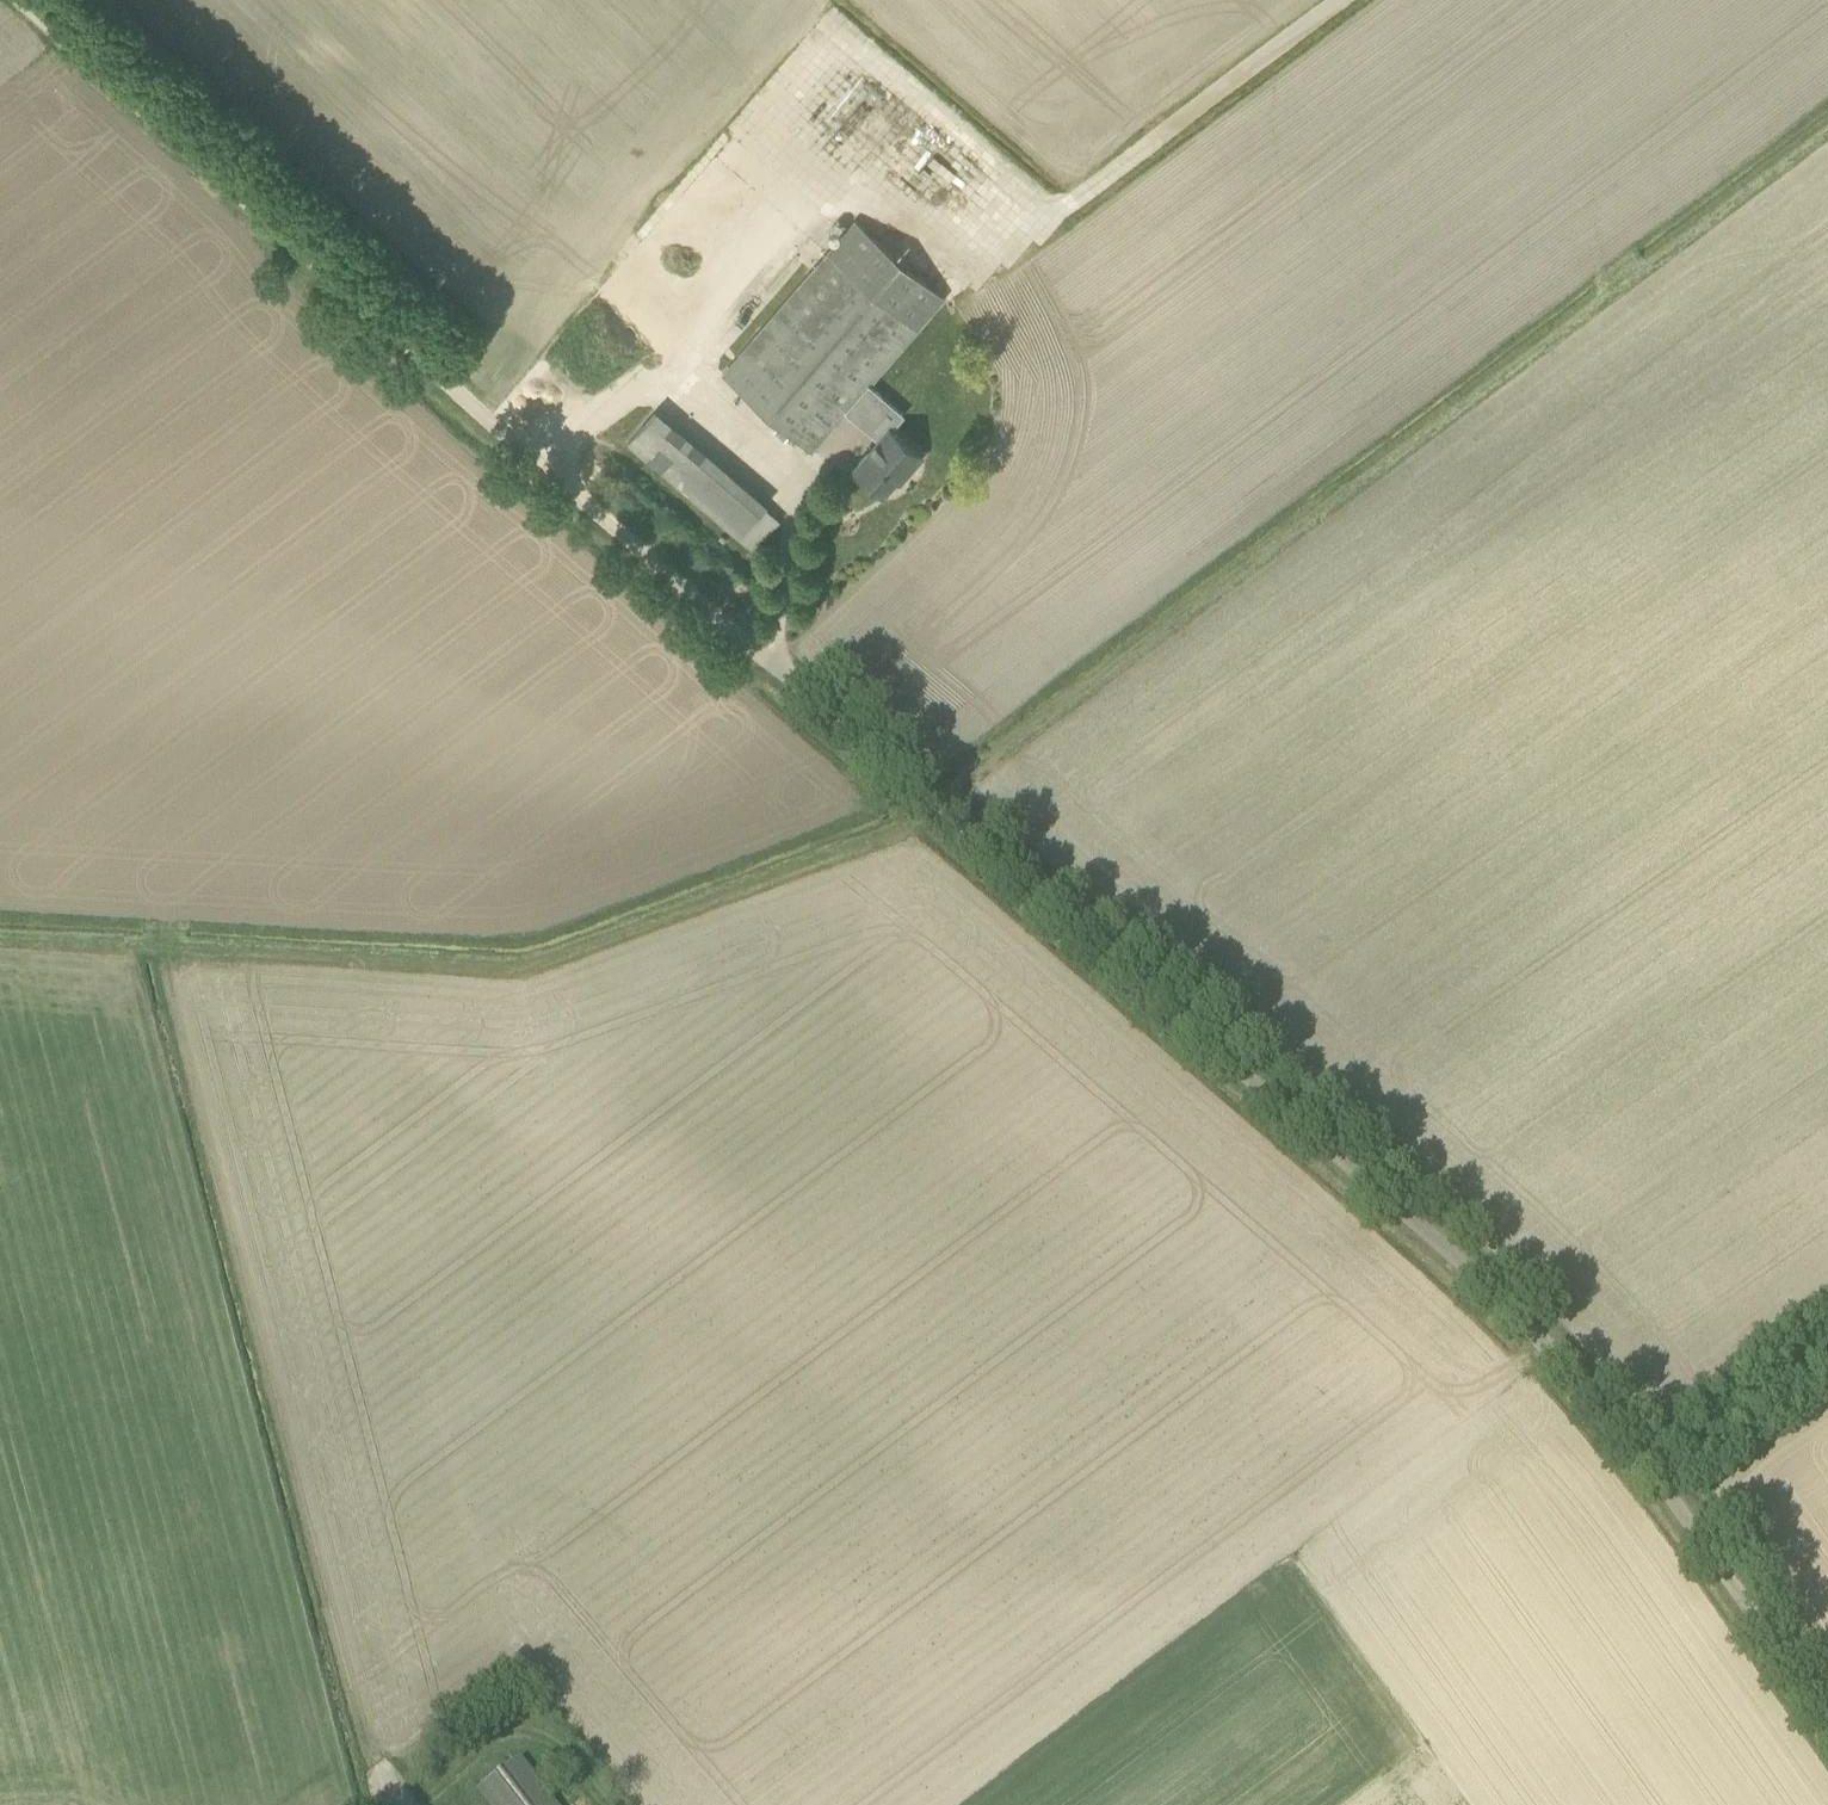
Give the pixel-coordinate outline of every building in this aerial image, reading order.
[(900,481),(910,470),(923,454),(891,427),(893,425),(859,395),(944,296),(855,220),(723,373),(812,450),(847,410),(880,438),(854,467),(884,493),(896,478),(900,481)] [(754,548),(780,517),(766,505),(657,408),(628,441),(739,535),(754,548)] [(519,1760),(480,1792),(490,1804),(554,1804),(519,1760)]
